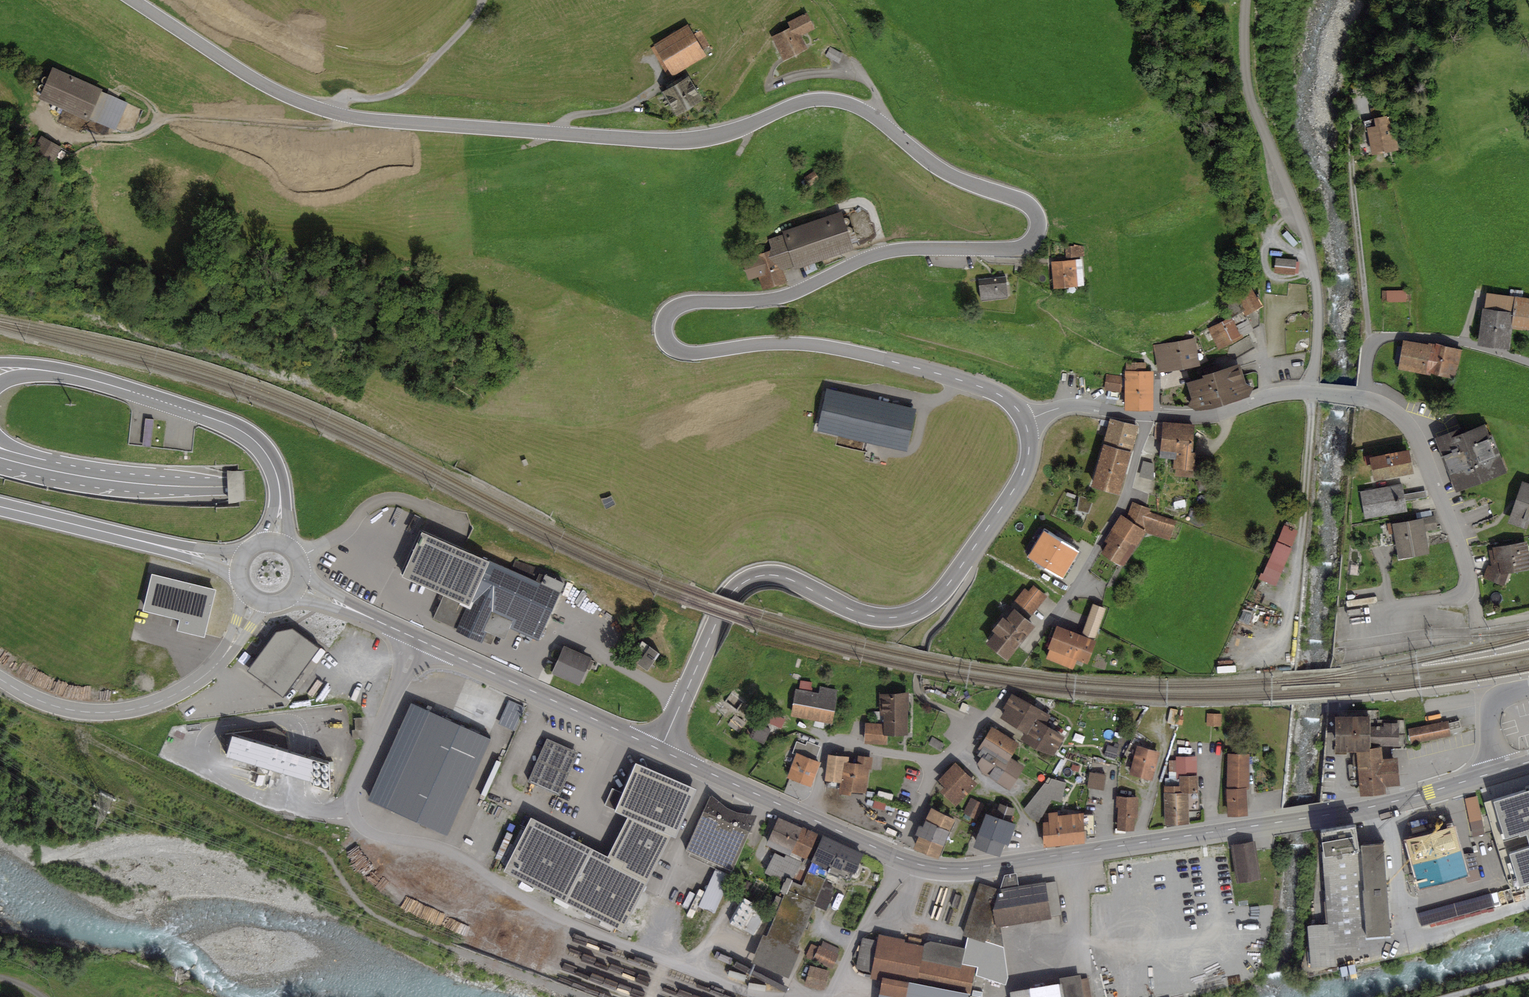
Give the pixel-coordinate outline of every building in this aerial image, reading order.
[(809,35),(822,28),(814,13),(795,23),(797,28),(779,37),(792,61),(816,48),(809,35)] [(678,80),(718,55),(699,24),(659,50),(678,80)] [(113,88),(61,68),(50,95),(102,116),(113,88)] [(715,102),(698,73),(674,88),(691,117),(715,102)] [(1370,109),(1372,119),(1389,115),(1387,105),(1370,109)] [(1372,156),(1398,150),(1391,115),(1389,115),(1372,119),(1361,121),(1363,131),(1367,131),(1372,156)] [(72,164),(80,149),(56,136),(7,160),(72,164)] [(876,239),(867,214),(851,220),(847,210),(773,237),(777,249),(757,256),(770,289),(795,279),(792,270),(876,239)] [(1062,288),(1095,282),(1088,245),(1069,249),(1071,258),(1057,261),(1062,288)] [(1296,262),(1265,258),(1263,273),(1294,276),(1296,262)] [(1015,296),(1011,273),(984,277),(988,301),(1015,296)] [(1244,285),(1229,294),(1240,314),(1256,305),(1244,285)] [(1406,302),(1406,290),(1382,290),(1382,302),(1406,302)] [(1487,293),(1485,308),(1482,308),(1478,345),(1509,348),(1511,328),(1528,330),(1528,298),(1487,293)] [(1236,311),(1204,330),(1214,349),(1247,331),(1236,311)] [(1194,340),(1153,347),(1157,371),(1198,364),(1194,340)] [(1431,374),(1455,379),(1461,350),(1429,343),(1428,345),(1403,340),(1398,369),(1431,376),(1431,374)] [(1196,379),(1184,381),(1187,409),(1245,397),(1250,387),(1242,384),(1234,364),(1196,374),(1196,379)] [(1123,379),(1107,377),(1104,391),(1122,393),(1122,408),(1151,410),(1152,373),(1124,375),(1123,379)] [(918,407),(826,387),(817,427),(909,447),(918,407)] [(145,416),(145,445),(153,445),(153,416),(145,416)] [(1135,428),(1111,421),(1094,485),(1118,492),(1135,428)] [(1464,426),(1435,438),(1457,492),(1508,472),(1492,434),(1489,435),(1485,424),(1466,431),(1464,426)] [(1197,428),(1162,425),(1160,446),(1177,447),(1176,466),(1194,467),(1197,428)] [(1409,450),(1369,457),(1369,455),(1364,456),(1366,465),(1370,464),(1374,481),(1414,474),(1409,450)] [(1135,484),(1152,488),(1158,461),(1141,457),(1135,484)] [(1522,481),(1508,524),(1527,529),(1528,524),(1528,483),(1522,481)] [(1403,483),(1360,491),(1365,519),(1407,512),(1406,501),(1404,494),(1403,483)] [(1426,490),(1404,494),(1406,501),(1427,497),(1426,490)] [(1132,504),(1104,551),(1123,563),(1144,533),(1168,540),(1180,510),(1162,506),(1158,518),(1152,516),(1154,511),(1132,504)] [(1434,516),(1392,524),(1392,523),(1387,523),(1389,535),(1394,534),(1398,559),(1429,553),(1425,531),(1437,528),(1434,516)] [(544,580),(422,525),(401,571),(445,591),(433,618),(482,641),(488,629),(504,637),(508,627),(538,640),(565,582),(546,573),(544,580)] [(1075,553),(1048,535),(1033,558),(1061,575),(1075,553)] [(1488,548),(1491,565),(1491,566),(1488,565),(1484,577),(1504,586),(1509,573),(1528,570),(1528,553),(1527,541),(1488,548)] [(1289,550),(1274,544),(1263,568),(1278,575),(1289,550)] [(216,590),(152,574),(143,612),(180,621),(177,631),(204,638),(216,590)] [(1032,588),(1017,606),(1028,616),(1044,597),(1032,588)] [(1087,636),(1057,624),(1048,649),(1051,650),(1049,656),(1078,667),(1080,659),(1088,662),(1108,611),(1099,607),(1087,636)] [(1002,623),(994,617),(982,632),(987,636),(979,646),(1001,663),(1030,626),(1011,611),(1002,623)] [(292,629),(276,632),(247,671),(283,697),(319,648),(292,629)] [(660,649),(643,637),(637,645),(644,650),(638,658),(648,665),(660,649)] [(593,656),(565,643),(552,672),(580,684),(593,656)] [(818,691),(795,687),(791,714),(833,721),(839,687),(820,684),(818,691)] [(910,690),(880,692),(880,713),(884,713),(884,721),(885,732),(907,732),(910,690)] [(1052,713),(1011,690),(1003,706),(1005,707),(1000,715),(1026,729),(1022,735),(1055,754),(1067,733),(1047,722),(1052,713)] [(733,693),(726,701),(736,710),(743,702),(733,693)] [(515,727),(524,702),(509,697),(500,722),(515,727)] [(491,734),(430,707),(386,805),(447,832),(491,734)] [(759,716),(781,726),(785,718),(762,709),(759,716)] [(1371,751),(1371,748),(1370,746),(1399,746),(1399,734),(1405,734),(1405,720),(1379,720),(1379,710),(1336,711),(1336,752),(1356,751),(1371,751)] [(1223,713),(1208,712),(1207,725),(1222,726),(1223,713)] [(735,715),(728,724),(739,732),(746,723),(735,715)] [(770,726),(757,720),(750,733),(764,739),(770,726)] [(884,721),(866,720),(865,741),(887,742),(888,732),(885,732),(884,721)] [(1459,720),(1449,723),(1450,731),(1461,728),(1459,720)] [(1448,721),(1408,729),(1411,744),(1451,736),(1450,731),(1449,723),(1448,721)] [(1019,742),(992,724),(978,745),(981,747),(978,751),(982,754),(983,752),(985,754),(988,749),(989,748),(1007,760),(1010,755),(1019,742)] [(312,751),(232,728),(225,751),(314,776),(313,773),(312,751)] [(579,750),(548,736),(529,779),(561,793),(579,750)] [(806,744),(796,740),(792,752),(795,753),(786,774),(811,784),(821,759),(816,758),(821,746),(807,740),(806,744)] [(1119,747),(1108,744),(1105,755),(1116,758),(1119,747)] [(1160,751),(1137,745),(1129,774),(1152,780),(1160,751)] [(1348,764),(1349,784),(1350,785),(1351,786),(1353,786),(1360,785),(1361,795),(1385,792),(1385,785),(1399,784),(1396,758),(1383,759),(1382,747),(1371,748),(1371,751),(1356,751),(1356,753),(1355,753),(1354,753),(1353,754),(1353,756),(1353,764),(1348,764)] [(982,754),(978,761),(982,769),(1010,787),(1024,764),(1010,755),(1007,760),(988,749),(985,754),(983,752),(982,754)] [(1250,751),(1228,751),(1228,785),(1225,785),(1227,813),(1249,812),(1247,786),(1250,786),(1250,751)] [(849,754),(828,752),(825,776),(840,778),(839,790),(852,792),(853,788),(867,790),(871,755),(859,754),(858,761),(848,760),(849,754)] [(1164,783),(1165,823),(1190,822),(1190,792),(1199,791),(1198,755),(1177,755),(1177,758),(1168,759),(1169,783),(1164,783)] [(956,759),(939,776),(945,782),(940,787),(957,803),(978,780),(956,759)] [(660,770),(637,761),(626,782),(615,778),(604,802),(643,819),(625,864),(650,876),(678,832),(696,791),(658,774),(660,770)] [(1106,773),(1090,771),(1087,785),(1104,788),(1106,773)] [(1030,814),(1037,821),(1053,798),(1061,800),(1066,781),(1051,777),(1049,782),(1045,781),(1024,807),(1030,814)] [(1496,796),(1494,785),(1484,787),(1486,797),(1496,796)] [(727,805),(711,792),(687,846),(734,866),(757,813),(737,810),(727,805)] [(1495,804),(1521,885),(1528,883),(1528,793),(1495,804)] [(1138,796),(1117,794),(1116,804),(1119,804),(1117,828),(1136,829),(1138,796)] [(1470,834),(1483,833),(1480,794),(1467,795),(1470,834)] [(970,796),(962,812),(977,818),(984,803),(970,796)] [(996,811),(986,808),(973,842),(1000,852),(1005,839),(1009,841),(1017,820),(1013,818),(1017,806),(1000,800),(996,811)] [(932,804),(925,816),(950,827),(957,816),(932,804)] [(592,845),(532,813),(504,866),(565,898),(592,845)] [(1048,813),(1049,822),(1043,822),(1045,847),(1086,844),(1084,814),(1058,815),(1058,813),(1048,813)] [(790,853),(803,826),(778,815),(766,842),(790,853)] [(919,821),(915,830),(919,831),(944,841),(950,827),(925,816),(923,822),(919,821)] [(818,832),(804,825),(803,826),(790,853),(802,859),(804,855),(807,857),(818,832)] [(1468,875),(1455,827),(1430,834),(1443,882),(1468,875)] [(1322,834),(1323,860),(1327,925),(1308,927),(1312,967),(1335,965),(1334,953),(1357,951),(1357,937),(1388,933),(1382,846),(1357,849),(1354,828),(1322,834)] [(865,851),(823,831),(810,858),(830,867),(833,861),(855,872),(865,851)] [(919,831),(913,844),(939,856),(944,841),(919,831)] [(1443,882),(1430,834),(1405,841),(1418,889),(1443,882)] [(1256,843),(1232,846),(1238,883),(1261,879),(1256,843)] [(784,856),(775,850),(765,871),(783,879),(780,888),(785,890),(788,887),(817,899),(827,877),(808,869),(802,882),(793,878),(801,860),(786,853),(784,856)] [(731,874),(715,867),(700,903),(715,909),(731,874)] [(1005,873),(1000,886),(1019,884),(1017,871),(1005,873)] [(1000,886),(998,887),(993,905),(996,925),(1001,925),(1052,915),(1052,913),(1047,881),(1046,879),(1019,884),(1000,886)] [(1057,880),(1047,881),(1052,913),(1062,912),(1057,880)] [(925,941),(924,943),(921,958),(962,966),(963,962),(978,965),(976,974),(1006,982),(1008,974),(1001,925),(996,925),(993,905),(998,887),(978,882),(965,931),(971,933),(967,948),(930,938),(925,941)] [(785,890),(767,932),(763,931),(751,959),(789,975),(801,947),(797,945),(817,899),(788,887),(785,890)] [(755,901),(743,894),(729,920),(754,934),(764,915),(753,908),(755,901)] [(1491,894),(1418,914),(1422,929),(1495,908),(1491,894)] [(554,932),(556,923),(545,921),(543,930),(554,932)] [(872,974),(881,977),(879,989),(878,996),(970,996),(976,974),(978,965),(963,962),(962,966),(921,958),(924,943),(905,939),(906,937),(879,931),(877,938),(862,936),(856,965),(858,967),(871,970),(872,974)] [(842,948),(824,940),(822,945),(819,944),(819,945),(811,942),(805,956),(833,968),(842,948)] [(830,969),(810,964),(804,984),(824,989),(830,969)] [(1063,975),(1064,979),(1066,996),(1085,996),(1082,977),(1081,972),(1063,975)] [(1082,977),(1085,996),(1092,996),(1088,976),(1082,977)] [(1010,987),(1012,996),(1066,996),(1064,979),(1010,987)]
